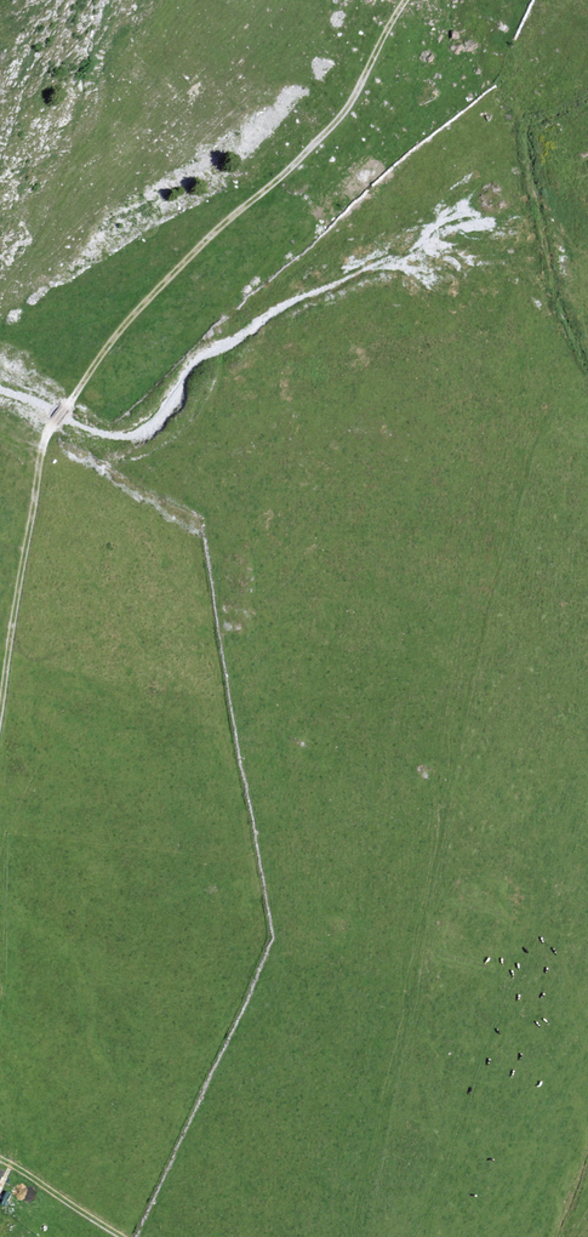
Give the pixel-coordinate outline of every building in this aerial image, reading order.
[(101,399),(87,391),(83,399),(96,407),(101,399)]
